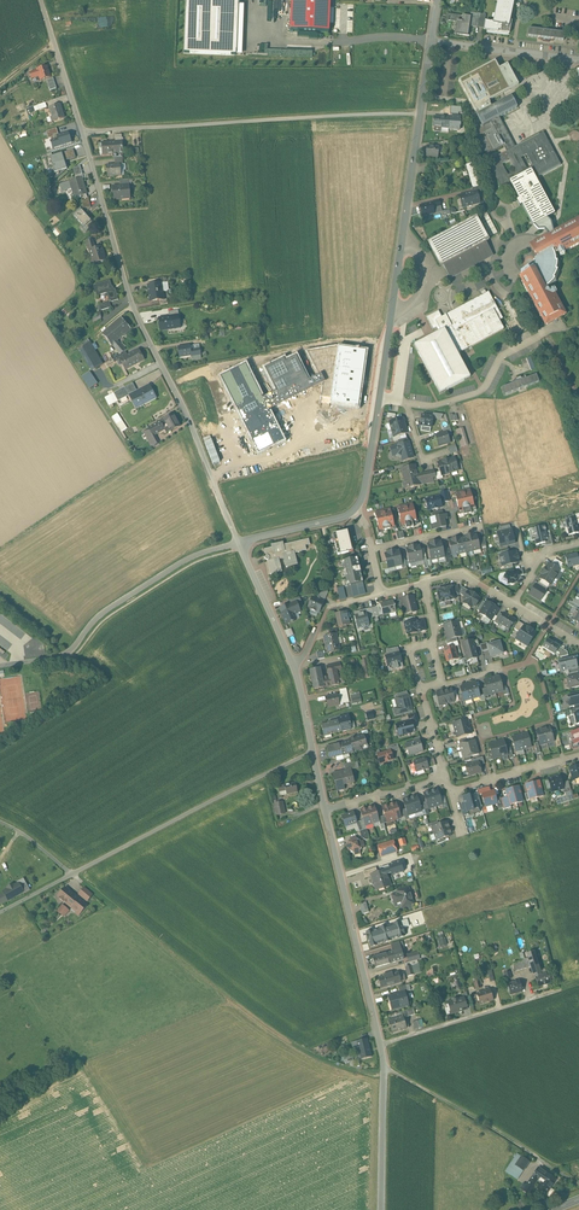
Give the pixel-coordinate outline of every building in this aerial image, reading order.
[(185,53),(242,55),(244,4),(239,4),(239,0),(187,0),(185,53)] [(261,0),(260,13),(270,14),(271,0),(261,0)] [(329,0),(292,0),(290,30),(329,32),(330,0),(329,0)] [(507,0),(499,0),(495,23),(509,26),(513,7),(514,3),(514,1),(512,1),(507,0)] [(486,15),(470,13),(470,17),(475,18),(474,25),(469,24),(469,26),(484,28),(486,15)] [(470,17),(448,14),(447,21),(457,22),(456,23),(458,23),(457,34),(468,36),(469,26),(469,24),(474,25),(475,18),(470,17)] [(495,23),(485,21),(484,30),(509,34),(511,27),(509,26),(495,23)] [(565,33),(528,28),(528,36),(564,40),(565,33)] [(267,46),(261,45),(261,46),(254,45),(253,53),(266,55),(267,46)] [(478,114),(491,107),(488,101),(518,86),(507,65),(499,69),(495,61),(459,81),(475,111),(477,111),(478,114)] [(47,67),(37,70),(29,73),(31,79),(39,76),(41,81),(50,78),(47,67)] [(47,80),(51,90),(57,88),(54,78),(47,80)] [(499,117),(517,108),(511,97),(491,107),(478,114),(477,114),(483,126),(490,122),(494,128),(484,132),(487,137),(481,141),(484,156),(503,146),(506,152),(487,162),(501,189),(511,184),(519,199),(517,201),(518,204),(520,206),(522,205),(533,225),(554,214),(535,178),(561,165),(543,132),(515,147),(499,117)] [(59,104),(49,108),(52,116),(51,117),(52,122),(64,118),(59,104)] [(451,106),(450,114),(459,115),(459,113),(462,113),(461,107),(451,106)] [(450,117),(450,118),(434,117),(433,127),(449,128),(449,130),(459,130),(459,126),(460,126),(460,122),(460,117),(450,117)] [(68,132),(57,136),(57,134),(50,137),(49,137),(50,142),(58,140),(60,146),(72,143),(68,132)] [(115,142),(111,143),(108,143),(102,143),(102,150),(103,150),(103,154),(103,155),(114,154),(117,154),(117,153),(116,142),(115,142)] [(439,148),(427,146),(426,156),(438,158),(439,148)] [(62,154),(64,161),(75,158),(73,150),(62,154)] [(54,180),(67,169),(64,161),(62,154),(50,157),(45,159),(48,169),(51,168),(54,180)] [(473,164),(472,157),(468,158),(469,164),(467,165),(469,172),(471,172),(474,187),(471,188),(480,186),(473,164)] [(120,164),(107,166),(108,177),(121,176),(120,164)] [(80,166),(74,168),(73,169),(76,180),(81,178),(82,179),(84,179),(80,166)] [(76,180),(59,185),(62,193),(66,191),(72,189),(75,198),(86,194),(82,179),(81,178),(76,180)] [(124,186),(120,186),(120,187),(116,187),(116,186),(112,187),(114,200),(121,199),(121,198),(130,197),(130,199),(129,185),(124,186)] [(472,192),(461,195),(463,207),(480,203),(477,194),(477,191),(472,192)] [(431,203),(420,206),(422,216),(434,213),(433,207),(432,203),(431,203)] [(94,225),(80,209),(73,215),(87,231),(94,225)] [(476,217),(427,243),(440,267),(443,265),(451,278),(493,256),(485,242),(489,241),(476,217)] [(530,246),(536,257),(538,255),(539,257),(535,259),(535,260),(533,261),(534,262),(533,264),(533,265),(531,266),(530,267),(528,266),(528,268),(520,272),(522,276),(520,277),(546,325),(565,315),(554,294),(555,294),(556,293),(554,289),(553,289),(551,290),(550,288),(551,287),(554,284),(557,281),(555,280),(557,276),(559,271),(558,271),(559,267),(559,262),(558,262),(558,259),(557,257),(556,254),(559,253),(560,256),(565,254),(564,251),(578,243),(578,219),(530,246)] [(93,240),(86,242),(88,249),(95,247),(93,240)] [(102,247),(91,250),(93,255),(90,256),(91,256),(93,264),(106,261),(106,260),(104,261),(102,253),(103,253),(102,247)] [(110,281),(94,286),(97,296),(107,293),(110,301),(109,302),(110,303),(112,302),(111,302),(118,300),(115,290),(113,291),(110,281)] [(157,284),(147,285),(148,294),(163,292),(162,283),(157,284)] [(483,295),(445,315),(460,342),(463,340),(468,349),(469,348),(468,347),(503,329),(503,330),(504,329),(499,321),(503,319),(488,292),(486,293),(485,291),(482,292),(483,295)] [(163,292),(148,294),(150,303),(160,301),(164,301),(164,300),(163,292)] [(169,318),(160,319),(159,318),(161,330),(171,329),(171,330),(180,328),(178,311),(168,312),(169,318)] [(460,342),(445,315),(445,316),(442,318),(438,311),(426,318),(433,330),(434,330),(436,334),(444,329),(459,356),(462,355),(460,353),(468,349),(463,340),(460,342)] [(120,318),(102,334),(112,345),(118,341),(130,330),(120,318)] [(459,356),(444,329),(436,334),(414,346),(440,394),(470,377),(459,356)] [(126,350),(118,341),(112,345),(120,355),(126,350)] [(103,365),(90,342),(85,347),(82,344),(78,347),(92,371),(103,365)] [(200,349),(191,350),(190,345),(189,345),(189,346),(191,356),(191,357),(201,356),(200,349)] [(189,346),(178,348),(178,347),(179,359),(180,358),(191,356),(189,346)] [(276,392),(263,399),(246,365),(220,377),(259,454),(284,441),(269,411),(321,385),(320,400),(321,400),(320,408),(329,409),(330,404),(358,407),(366,352),(336,348),(308,352),(319,376),(308,381),(296,357),(285,362),(284,360),(265,369),(276,392)] [(127,356),(120,360),(125,370),(144,360),(138,350),(127,356)] [(126,352),(112,359),(114,363),(120,360),(127,356),(126,352)] [(532,369),(536,368),(532,356),(528,358),(532,369)] [(95,385),(87,373),(82,377),(90,389),(95,385)] [(536,375),(502,388),(505,395),(506,395),(539,382),(536,375)] [(133,383),(125,387),(129,395),(136,391),(137,391),(133,383)] [(137,391),(136,391),(129,395),(129,396),(136,408),(135,409),(136,409),(156,399),(150,387),(150,386),(140,391),(140,389),(137,391)] [(125,387),(114,393),(118,401),(118,402),(129,396),(129,395),(125,387)] [(114,393),(105,398),(109,406),(118,401),(114,393)] [(126,429),(116,414),(112,417),(122,432),(126,429)] [(180,426),(174,415),(164,420),(168,427),(170,431),(180,426)] [(433,417),(422,415),(420,426),(432,427),(433,419),(433,417)] [(402,419),(389,423),(391,430),(405,426),(404,422),(405,422),(404,420),(402,419)] [(164,420),(148,428),(149,429),(153,436),(155,435),(164,430),(168,427),(164,420)] [(405,426),(391,430),(394,438),(399,436),(407,433),(405,426)] [(463,428),(456,430),(461,448),(468,445),(463,428)] [(153,436),(149,429),(144,432),(148,439),(153,436)] [(444,433),(436,436),(439,446),(450,443),(446,433),(446,432),(444,433)] [(153,436),(148,439),(153,449),(160,444),(155,435),(153,436)] [(452,446),(449,447),(450,454),(458,452),(456,442),(452,443),(452,446)] [(408,443),(390,448),(393,456),(398,454),(401,456),(402,461),(413,458),(408,443)] [(454,458),(450,459),(446,460),(450,473),(458,471),(455,460),(454,458)] [(442,476),(450,473),(446,460),(438,463),(442,476)] [(415,466),(402,469),(405,481),(403,482),(405,489),(420,485),(419,481),(417,475),(415,466)] [(434,471),(417,475),(419,481),(433,478),(436,478),(434,471)] [(470,490),(455,494),(459,513),(463,512),(471,510),(475,509),(470,490)] [(447,492),(440,493),(442,503),(449,501),(447,492)] [(439,497),(426,500),(427,502),(428,508),(428,510),(432,509),(432,510),(438,508),(441,507),(439,497)] [(413,504),(397,507),(402,526),(406,525),(406,529),(414,527),(413,524),(417,523),(413,504)] [(390,509),(375,513),(379,531),(395,528),(390,509)] [(443,515),(435,517),(437,524),(430,525),(432,530),(446,527),(444,519),(447,519),(446,514),(443,515)] [(575,519),(565,521),(567,528),(569,535),(578,533),(575,519)] [(544,526),(529,530),(530,536),(533,535),(536,545),(545,543),(544,540),(548,539),(547,536),(544,526)] [(348,530),(333,534),(338,555),(353,551),(348,530)] [(500,532),(498,533),(497,534),(500,546),(502,547),(515,544),(513,539),(512,538),(512,536),(512,535),(511,530),(500,532)] [(474,536),(473,534),(469,535),(473,551),(480,549),(480,547),(478,540),(477,535),(474,536)] [(469,535),(466,536),(466,537),(463,538),(466,552),(473,551),(469,535)] [(459,539),(459,537),(455,538),(459,554),(466,552),(463,538),(459,539)] [(455,538),(452,539),(452,541),(449,541),(452,556),(459,554),(455,538)] [(308,539),(302,540),(283,545),(283,543),(281,544),(279,544),(275,545),(272,546),(272,547),(264,549),(266,555),(267,555),(267,556),(266,556),(266,557),(265,558),(265,559),(266,559),(266,560),(267,560),(268,560),(268,561),(267,562),(270,572),(270,574),(282,572),(279,560),(284,558),(286,567),(297,565),(294,553),(306,550),(305,545),(310,544),(308,539)] [(434,541),(430,542),(430,544),(427,545),(431,560),(438,558),(434,541)] [(441,541),(438,542),(438,541),(434,541),(438,558),(445,557),(441,541)] [(420,546),(417,547),(416,545),(413,546),(416,562),(423,560),(423,557),(421,549),(420,546)] [(413,546),(409,547),(409,548),(406,549),(409,563),(416,562),(413,546)] [(399,551),(396,552),(395,550),(391,551),(395,567),(402,565),(400,558),(399,551)] [(391,551),(388,552),(388,553),(385,554),(387,562),(388,568),(395,567),(391,551)] [(499,556),(502,567),(503,566),(512,564),(518,563),(516,552),(510,554),(501,556),(499,556)] [(565,557),(568,567),(578,564),(578,562),(577,554),(565,557)] [(357,559),(342,562),(347,586),(351,586),(357,584),(363,583),(357,559)] [(553,562),(561,567),(563,564),(555,559),(553,562)] [(552,562),(550,565),(559,570),(561,567),(553,562),(552,562)] [(548,564),(544,571),(555,578),(560,571),(559,570),(550,565),(548,564)] [(517,570),(506,573),(506,575),(505,575),(505,577),(505,579),(506,580),(507,579),(508,584),(510,583),(510,584),(512,585),(513,584),(514,583),(514,581),(515,580),(516,580),(518,578),(517,577),(519,576),(517,570)] [(544,571),(540,578),(541,579),(549,584),(551,585),(555,578),(544,571)] [(549,584),(541,579),(539,582),(547,587),(549,584)] [(538,582),(537,585),(546,590),(548,587),(547,587),(539,582),(538,582)] [(365,594),(363,583),(357,584),(360,595),(365,594)] [(353,597),(360,595),(357,584),(351,586),(353,597)] [(537,585),(535,584),(529,594),(540,601),(546,591),(546,590),(537,585)] [(468,591),(461,586),(460,594),(464,597),(468,592),(470,593),(470,592),(468,591)] [(346,598),(343,587),(337,588),(340,600),(346,598)] [(451,587),(447,588),(446,588),(442,589),(441,589),(442,590),(437,591),(440,603),(445,602),(450,601),(454,600),(453,596),(451,588),(451,587)] [(319,593),(317,597),(325,600),(328,593),(328,591),(319,593)] [(478,597),(470,592),(470,593),(468,592),(464,597),(463,599),(465,600),(463,603),(471,608),(473,605),(475,607),(480,599),(477,598),(478,597)] [(413,596),(402,599),(404,610),(405,614),(417,611),(413,596)] [(313,597),(308,607),(312,609),(311,610),(315,612),(316,610),(319,612),(324,602),(313,597)] [(393,601),(380,604),(383,615),(396,612),(393,601)] [(483,601),(477,610),(480,612),(486,603),(483,601)] [(578,606),(572,602),(570,601),(568,604),(576,609),(577,610),(578,607),(578,606)] [(291,604),(280,609),(286,624),(294,620),(293,617),(293,615),(300,612),(297,603),(296,602),(291,604)] [(498,609),(487,602),(486,603),(480,613),(485,617),(486,617),(491,620),(498,609)] [(376,607),(370,609),(372,618),(380,616),(378,606),(376,607)] [(366,609),(354,612),(357,625),(364,623),(365,626),(370,625),(368,616),(366,609)] [(350,625),(346,612),(336,615),(339,628),(350,625)] [(499,613),(494,623),(498,625),(499,623),(499,622),(502,618),(501,618),(503,615),(499,613)] [(508,616),(504,613),(503,615),(501,618),(502,618),(499,622),(499,623),(509,629),(512,624),(512,625),(515,620),(511,618),(511,617),(508,615),(508,616)] [(573,614),(570,619),(578,625),(578,618),(573,614)] [(415,620),(405,622),(405,623),(404,624),(405,628),(407,629),(408,634),(418,632),(418,631),(421,630),(419,621),(416,622),(415,620)] [(445,626),(444,626),(446,633),(460,629),(458,622),(455,623),(445,626)] [(524,625),(518,622),(514,629),(520,633),(524,626),(524,625)] [(532,630),(528,627),(527,628),(524,626),(520,633),(516,639),(527,646),(536,633),(532,631),(532,630)] [(293,635),(291,629),(285,631),(287,638),(293,635)] [(460,629),(446,633),(448,640),(456,638),(462,636),(460,629)] [(330,636),(324,637),(328,653),(340,650),(336,635),(336,634),(330,636)] [(559,647),(547,639),(542,648),(554,655),(556,652),(559,647)] [(473,641),(462,644),(466,658),(467,661),(477,658),(474,648),(473,641)] [(488,645),(487,645),(489,650),(491,657),(503,654),(500,642),(488,645)] [(487,643),(480,645),(480,646),(482,652),(489,650),(487,645),(488,645),(487,643)] [(448,648),(444,649),(447,662),(458,659),(454,647),(448,648)] [(567,652),(562,649),(559,654),(557,657),(559,658),(568,656),(567,652)] [(388,655),(385,656),(388,667),(394,665),(396,670),(403,667),(400,656),(399,656),(398,653),(388,655)] [(575,658),(558,662),(559,666),(560,672),(568,670),(577,668),(576,665),(576,663),(575,658)] [(340,663),(327,666),(328,674),(336,672),(341,671),(340,663)] [(320,668),(310,671),(314,690),(324,688),(324,687),(323,679),(320,668)] [(336,672),(329,674),(329,678),(331,686),(339,685),(339,684),(337,676),(336,672)] [(566,678),(568,684),(569,684),(570,689),(578,686),(578,675),(568,678),(566,678)] [(328,677),(324,678),(324,679),(323,679),(324,687),(331,686),(329,678),(328,678),(328,677)] [(499,677),(498,677),(495,677),(495,678),(492,679),(495,693),(503,691),(501,685),(499,677)] [(495,693),(492,679),(487,680),(487,681),(484,681),(486,689),(488,695),(495,693)] [(475,683),(472,683),(472,684),(468,685),(472,699),(480,696),(476,684),(475,683)] [(468,685),(464,686),(463,686),(461,687),(460,688),(462,695),(464,701),(472,699),(468,685)] [(451,689),(444,691),(447,703),(454,701),(455,701),(452,692),(451,689)] [(444,691),(436,693),(437,696),(440,705),(447,703),(444,691)] [(341,694),(337,695),(339,704),(349,702),(347,693),(345,694),(345,693),(341,694)] [(359,693),(354,694),(355,695),(351,696),(353,703),(361,702),(359,693)] [(337,695),(326,697),(328,707),(339,705),(339,704),(337,695)] [(412,711),(408,695),(407,695),(397,698),(396,698),(399,708),(394,709),(396,715),(412,711)] [(568,701),(570,707),(578,705),(578,698),(569,700),(568,701)] [(367,720),(376,719),(375,710),(366,711),(367,720)] [(354,728),(351,714),(338,718),(338,720),(341,732),(354,728)] [(416,714),(408,716),(409,719),(413,718),(414,722),(418,721),(416,714)] [(332,723),(322,725),(325,739),(332,737),(331,734),(341,732),(338,720),(331,722),(332,723)] [(462,721),(453,724),(455,731),(469,727),(467,720),(462,721)] [(411,721),(396,725),(397,728),(396,729),(397,731),(398,732),(399,736),(411,733),(412,733),(414,733),(415,731),(415,729),(413,729),(411,721)] [(469,727),(455,731),(457,738),(466,735),(471,734),(471,733),(469,727)] [(550,727),(543,729),(547,743),(554,741),(550,727)] [(543,729),(536,731),(540,745),(547,743),(543,729)] [(571,733),(573,744),(578,743),(578,731),(571,733)] [(527,734),(526,733),(524,734),(523,735),(520,735),(523,749),(531,747),(527,734)] [(363,735),(350,739),(351,743),(354,751),(363,748),(364,750),(368,748),(369,747),(367,743),(365,742),(363,735)] [(520,735),(516,736),(515,736),(513,737),(512,738),(516,751),(523,749),(520,735)] [(414,742),(405,745),(406,750),(407,749),(409,755),(414,754),(418,753),(423,751),(419,740),(414,742)] [(467,743),(460,744),(461,751),(477,747),(475,740),(467,743)] [(504,741),(497,743),(501,757),(508,755),(504,741)] [(351,743),(345,745),(347,754),(354,752),(354,751),(351,743)] [(497,743),(493,743),(492,743),(490,744),(489,745),(491,753),(493,759),(501,757),(497,743)] [(341,744),(327,747),(329,759),(330,759),(330,758),(336,757),(343,755),(342,752),(341,744)] [(397,744),(387,747),(388,751),(390,750),(391,753),(399,750),(397,744)] [(477,747),(461,751),(463,758),(470,757),(479,754),(477,747)] [(388,751),(377,755),(380,764),(393,760),(391,753),(390,750),(388,751)] [(425,758),(413,762),(416,772),(428,768),(425,758)] [(357,761),(344,764),(345,771),(351,769),(351,770),(359,768),(357,761)] [(478,762),(465,765),(468,776),(481,772),(479,765),(478,762)] [(570,768),(573,780),(578,779),(578,765),(570,768)] [(345,771),(343,771),(343,772),(338,773),(338,772),(333,774),(337,791),(344,789),(343,785),(354,783),(351,770),(351,769),(345,771)] [(559,776),(548,779),(552,792),(563,789),(561,783),(559,776)] [(539,781),(533,783),(537,798),(543,796),(542,792),(539,781)] [(568,781),(561,783),(563,789),(564,793),(571,791),(568,781)] [(296,783),(285,785),(286,791),(287,795),(298,792),(296,783)] [(530,800),(537,798),(533,783),(526,785),(528,793),(530,800)] [(519,787),(512,789),(517,803),(523,802),(519,787)] [(437,789),(430,791),(435,807),(442,805),(437,789)] [(510,805),(517,803),(512,789),(506,790),(508,797),(510,805)] [(430,791),(423,793),(426,802),(429,809),(435,807),(430,791)] [(496,799),(494,791),(482,794),(485,807),(497,804),(496,799)] [(417,796),(410,798),(415,814),(422,811),(419,804),(417,796)] [(474,796),(470,797),(469,796),(463,797),(468,816),(474,814),(473,809),(478,808),(476,801),(475,796),(474,796)] [(508,797),(501,799),(503,808),(504,809),(511,808),(510,805),(508,797)] [(410,798),(403,800),(406,809),(408,816),(415,814),(410,798)] [(282,802),(274,803),(276,815),(284,814),(282,802)] [(396,802),(389,805),(394,820),(401,818),(399,811),(396,802)] [(389,805),(382,807),(385,816),(387,822),(394,820),(389,805)] [(374,806),(367,808),(372,824),(379,821),(378,818),(374,806)] [(367,808),(360,810),(364,820),(365,826),(366,826),(372,824),(367,808)] [(353,813),(342,816),(345,827),(357,823),(357,822),(353,813)] [(439,825),(432,827),(434,834),(450,829),(448,822),(439,825)] [(450,829),(434,834),(436,840),(443,838),(452,835),(450,829)] [(363,830),(360,832),(361,838),(366,840),(369,839),(366,830),(363,830)] [(356,837),(350,839),(350,840),(350,841),(349,841),(348,843),(348,844),(348,845),(346,845),(348,851),(349,851),(354,853),(354,855),(360,853),(360,852),(362,847),(364,847),(363,841),(361,841),(356,839),(356,837)] [(394,841),(378,846),(381,857),(397,852),(394,841)] [(401,861),(388,865),(392,877),(404,872),(401,861)] [(373,868),(363,872),(365,879),(372,876),(371,875),(376,873),(376,871),(374,871),(373,868)] [(385,870),(371,875),(376,889),(389,885),(390,886),(391,886),(385,870)] [(13,884),(7,888),(8,889),(4,891),(8,900),(23,892),(19,883),(14,886),(13,884)] [(87,906),(65,887),(61,892),(62,893),(59,897),(60,898),(59,899),(63,902),(63,901),(76,912),(75,913),(79,916),(87,906)] [(92,895),(84,888),(79,894),(87,901),(92,895)] [(408,888),(400,890),(399,891),(399,892),(400,894),(398,894),(398,893),(392,895),(394,902),(396,906),(399,905),(401,904),(404,903),(404,904),(405,905),(406,905),(407,904),(412,903),(412,904),(413,903),(410,896),(411,895),(410,891),(409,890),(408,890),(407,889),(408,888)] [(366,902),(359,904),(361,911),(368,909),(366,902)] [(64,904),(58,912),(64,917),(70,909),(64,904)] [(400,922),(366,933),(371,949),(405,938),(400,922)] [(398,946),(392,948),(393,951),(396,961),(403,959),(402,956),(402,954),(401,954),(399,950),(401,949),(399,944),(398,946)] [(392,951),(372,957),(375,968),(396,962),(396,961),(393,951),(392,950),(392,951)] [(521,960),(513,962),(516,971),(523,969),(521,960)] [(409,962),(404,963),(408,976),(414,975),(411,966),(414,965),(413,961),(409,962)] [(384,976),(378,978),(381,988),(401,983),(401,982),(399,974),(398,972),(389,975),(384,976)] [(548,972),(535,976),(538,986),(551,983),(548,972)] [(519,981),(507,984),(511,995),(522,991),(519,981)] [(479,1000),(480,1004),(493,1000),(490,990),(483,992),(477,994),(479,1000)] [(405,992),(388,997),(392,1010),(408,1005),(405,992)] [(463,998),(448,1002),(449,1007),(451,1014),(467,1009),(463,998)] [(413,1008),(401,1012),(402,1017),(405,1016),(405,1017),(415,1014),(413,1008)] [(402,1017),(389,1021),(392,1033),(406,1028),(402,1017)] [(418,1020),(412,1022),(415,1029),(420,1028),(418,1020)] [(367,1039),(357,1041),(358,1048),(361,1059),(371,1057),(367,1039)] [(517,1154),(505,1171),(509,1174),(517,1180),(523,1171),(515,1165),(521,1156),(517,1154)] [(529,1162),(521,1156),(515,1165),(523,1171),(529,1162)] [(555,1180),(538,1168),(526,1186),(523,1191),(528,1194),(536,1182),(539,1184),(537,1188),(546,1194),(555,1180)] [(523,1203),(522,1200),(516,1202),(519,1209),(526,1206),(525,1203),(523,1203)]
